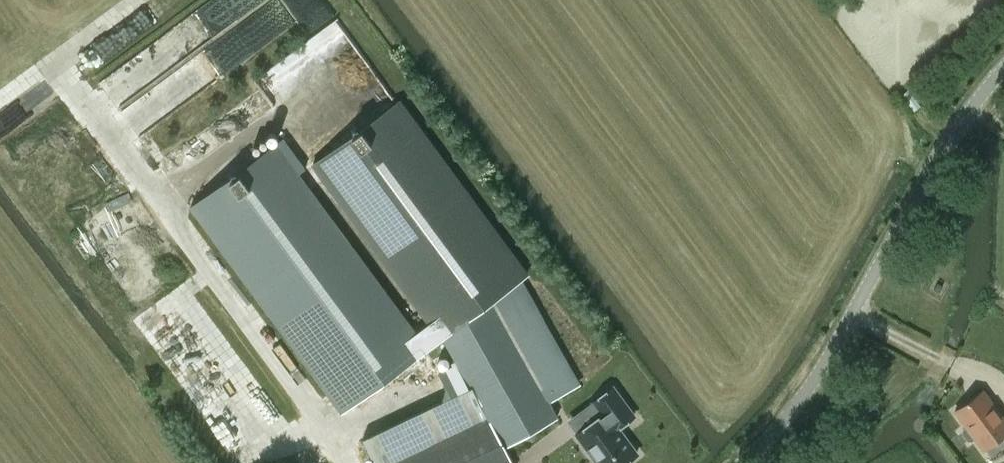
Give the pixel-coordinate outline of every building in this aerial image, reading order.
[(225,33),(163,73),(180,100),(300,23),(286,0),(209,0),(205,3),(225,33)] [(140,98),(125,116),(147,133),(166,110),(169,112),(178,102),(168,93),(161,102),(155,98),(149,105),(140,98)] [(528,276),(395,98),(310,162),(443,340),(493,302),(504,294),(528,276)] [(340,416),(443,340),(432,325),(422,332),(281,143),(188,212),(340,416)] [(443,340),(504,446),(587,399),(521,284),(504,294),(493,302),(497,308),(443,340)] [(119,337),(138,328),(143,340),(159,333),(149,312),(134,319),(125,299),(105,308),(119,337)] [(193,382),(232,447),(262,430),(253,415),(271,404),(239,350),(215,364),(217,368),(193,382)] [(953,411),(965,427),(963,428),(963,433),(968,440),(972,440),(974,439),(983,452),(1003,437),(1003,416),(984,388),(953,411)] [(362,442),(372,462),(468,462),(483,456),(499,449),(471,391),(362,442)] [(645,460),(626,434),(642,422),(620,393),(601,408),(611,421),(585,440),(603,462),(641,462),(645,460)]
